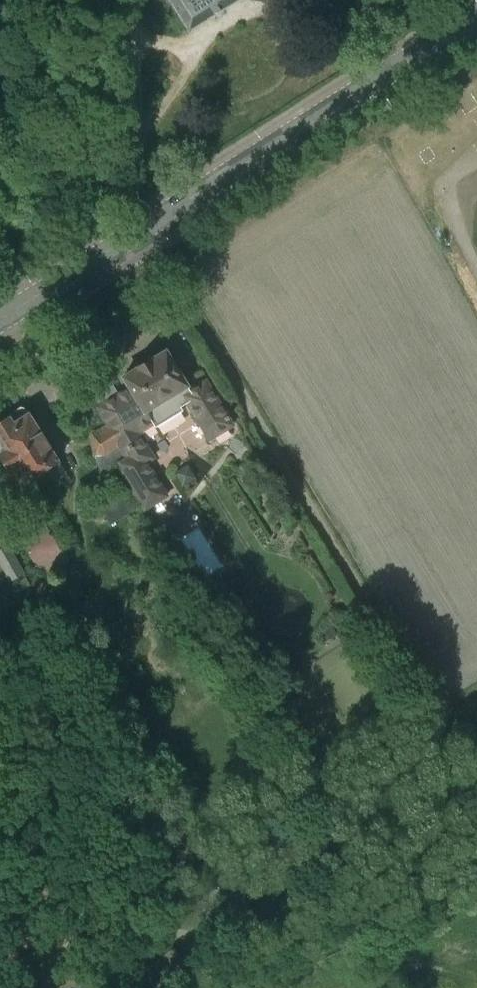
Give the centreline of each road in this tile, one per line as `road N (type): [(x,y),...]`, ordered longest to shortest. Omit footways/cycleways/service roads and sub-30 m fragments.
road 1 (residential): [(205,910),(428,747),(432,726),(142,229)]
road 2 (tertiary): [(142,229),(476,16)]
road 3 (tertiary): [(0,319),(142,229)]

